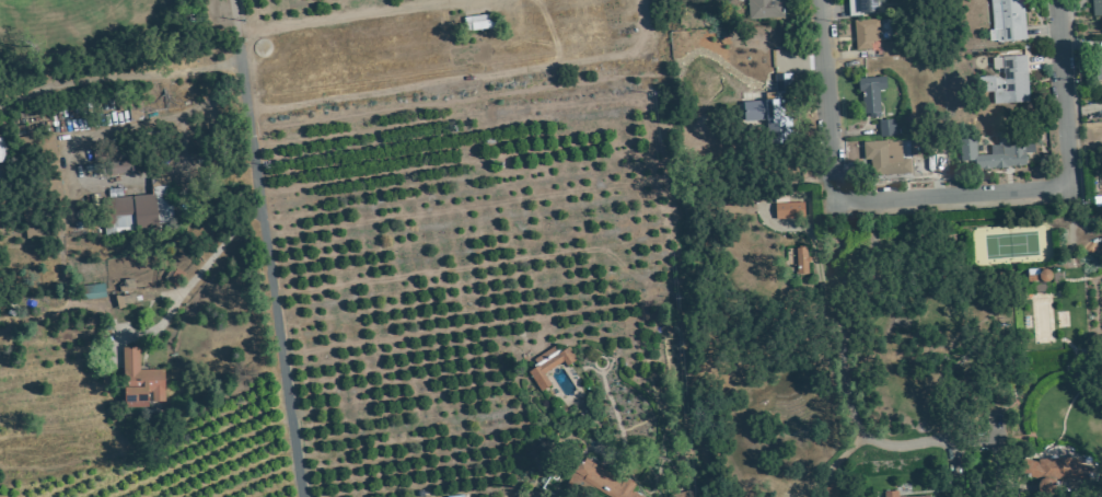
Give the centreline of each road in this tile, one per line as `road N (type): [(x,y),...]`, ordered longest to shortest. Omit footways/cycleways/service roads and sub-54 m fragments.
road 1 (residential): [(297,496),(229,0)]
road 2 (residential): [(857,437),(844,406),(818,0)]
road 3 (residential): [(1063,404),(1078,328),(1056,0)]
road 4 (residential): [(828,199),(1067,183)]
road 5 (residential): [(233,33),(466,0)]
road 6 (residential): [(857,437),(871,446),(1004,440),(1042,426),(1063,404)]
road 7 (residential): [(641,0),(665,148)]

